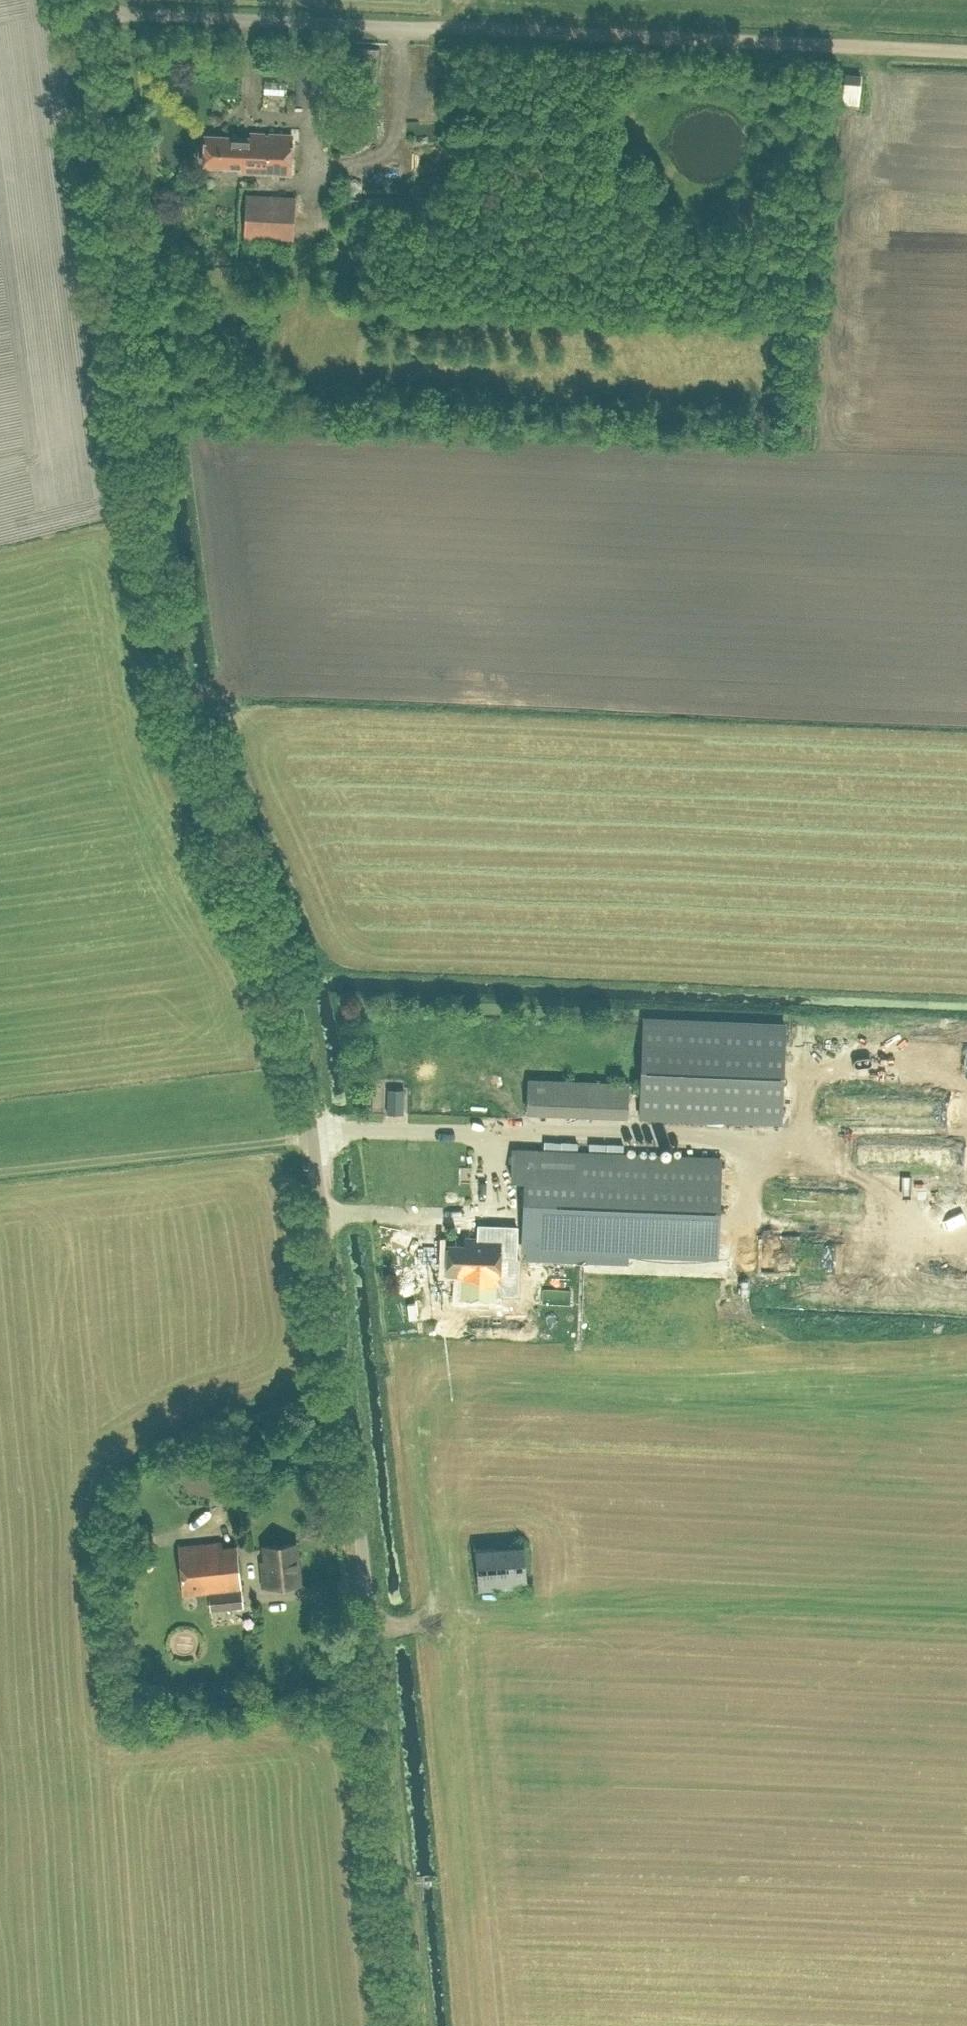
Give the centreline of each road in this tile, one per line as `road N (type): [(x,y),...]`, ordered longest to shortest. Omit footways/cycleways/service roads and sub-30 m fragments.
road 1 (unclassified): [(409,2025),(306,1091),(269,934),(212,810),(171,678),(84,13)]
road 2 (unclassified): [(966,51),(84,13)]

